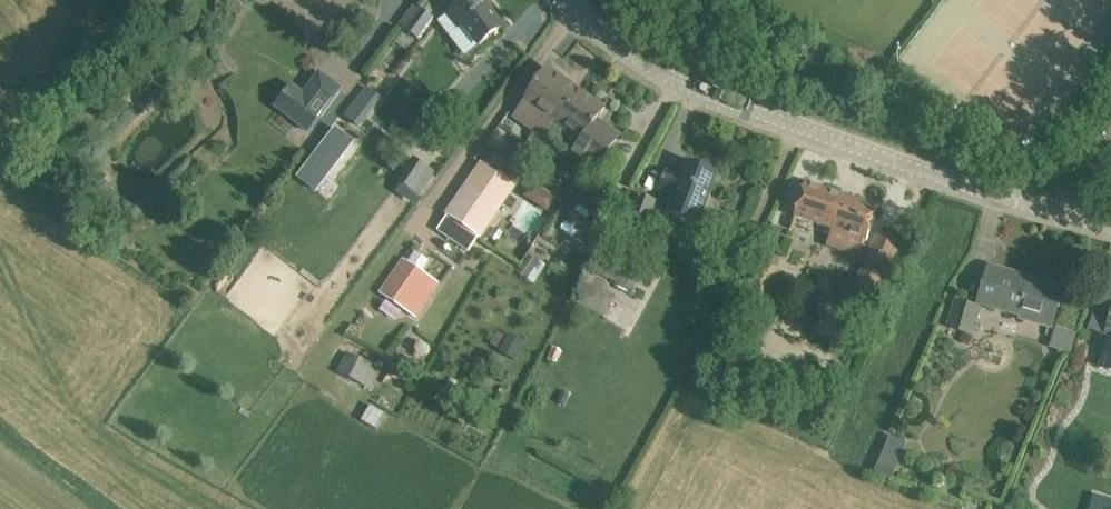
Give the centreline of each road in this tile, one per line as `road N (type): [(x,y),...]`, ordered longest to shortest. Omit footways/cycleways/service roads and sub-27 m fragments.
road 1 (unclassified): [(1110,222),(691,89),(611,35),(583,0)]

